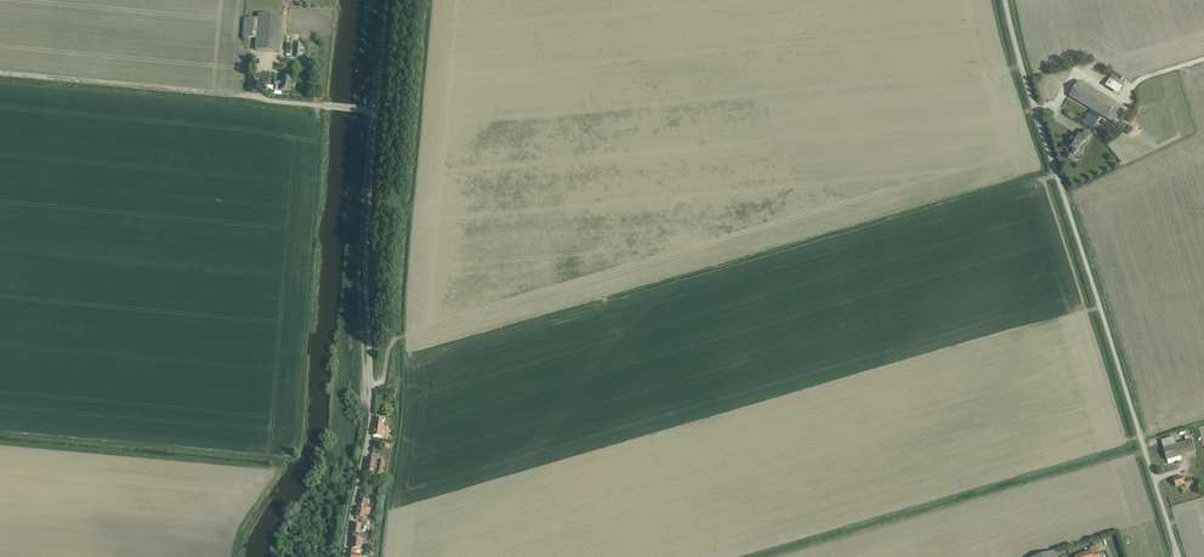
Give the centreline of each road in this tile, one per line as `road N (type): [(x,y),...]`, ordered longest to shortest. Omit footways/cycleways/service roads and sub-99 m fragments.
road 1 (unclassified): [(1177,556),(1006,0)]
road 2 (unclassified): [(371,394),(365,263),(386,0)]
road 3 (residential): [(346,556),(371,394)]

